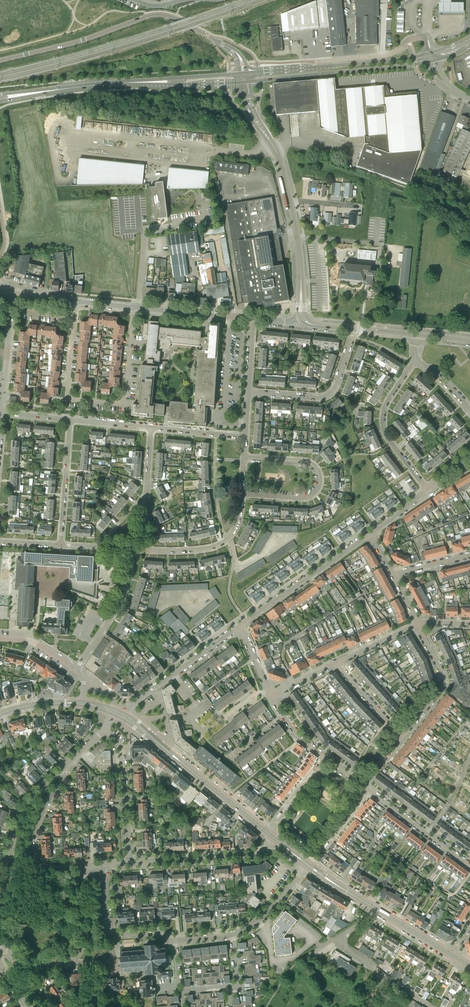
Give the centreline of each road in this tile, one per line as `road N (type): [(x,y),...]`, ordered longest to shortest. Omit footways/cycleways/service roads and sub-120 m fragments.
road 1 (unclassified): [(237,54),(158,14),(0,60)]
road 2 (residential): [(133,307),(125,399),(73,401),(77,301)]
road 3 (tertiary): [(269,833),(120,714)]
road 4 (residential): [(0,947),(25,967),(58,971),(69,965),(81,942),(83,863)]
road 5 (tertiary): [(248,82),(429,61)]
road 6 (tertiary): [(428,53),(247,73)]
road 7 (residential): [(243,495),(308,498),(321,479),(306,461),(244,458)]
road 8 (residential): [(0,905),(19,818),(72,762)]
road 9 (residential): [(239,626),(372,529)]
road 10 (residential): [(72,762),(33,844),(40,866),(83,863)]
road 11 (residential): [(128,860),(255,854),(273,837)]
road 12 (residential): [(426,487),(384,424),(416,355)]
road 13 (residential): [(354,328),(330,394),(249,391)]
road 14 (residential): [(120,714),(239,626)]
road 15 (residential): [(177,940),(142,929),(109,933),(103,862)]
road 16 (residential): [(128,860),(124,751),(109,726)]
road 17 (residential): [(75,670),(122,602),(133,548)]
road 18 (residential): [(142,548),(229,541),(243,495)]
road 19 (residential): [(402,736),(445,682),(418,623)]
road 20 (residential): [(62,543),(70,418)]
road 21 (residential): [(142,548),(149,427)]
road 22 (residential): [(253,319),(133,307)]
road 23 (unclassified): [(433,1006),(338,935)]

